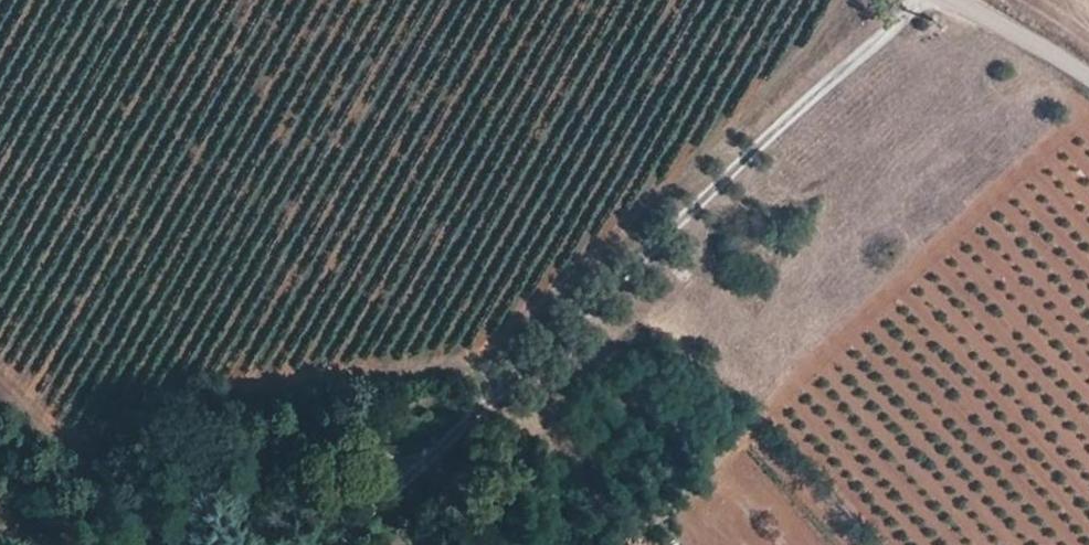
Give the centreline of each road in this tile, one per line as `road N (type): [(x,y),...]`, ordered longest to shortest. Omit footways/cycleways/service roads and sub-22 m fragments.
road 1 (tertiary): [(1088,80),(955,0)]

